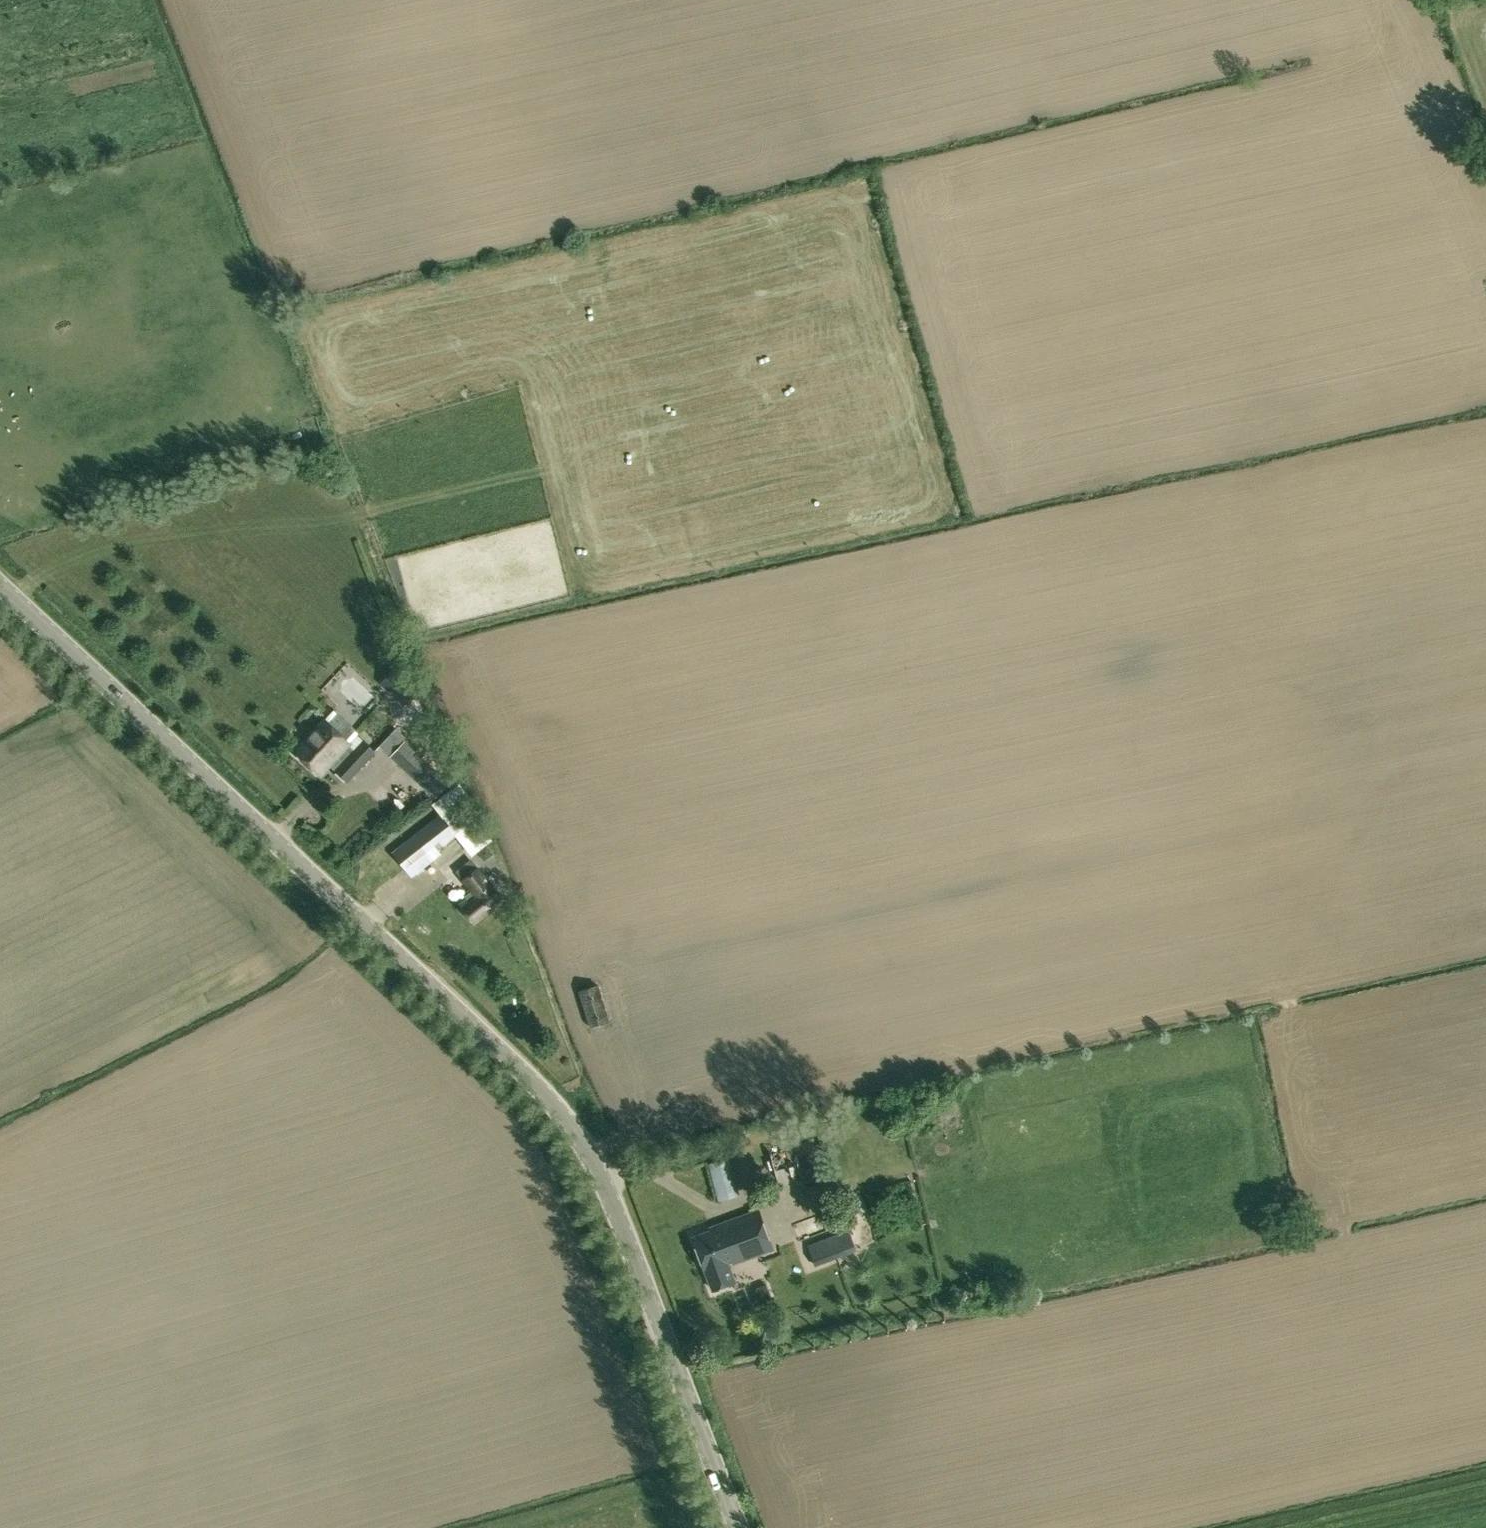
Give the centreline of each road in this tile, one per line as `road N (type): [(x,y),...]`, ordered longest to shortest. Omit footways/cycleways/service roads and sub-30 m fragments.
road 1 (tertiary): [(740,1527),(612,1201),(553,1104),(0,584)]

